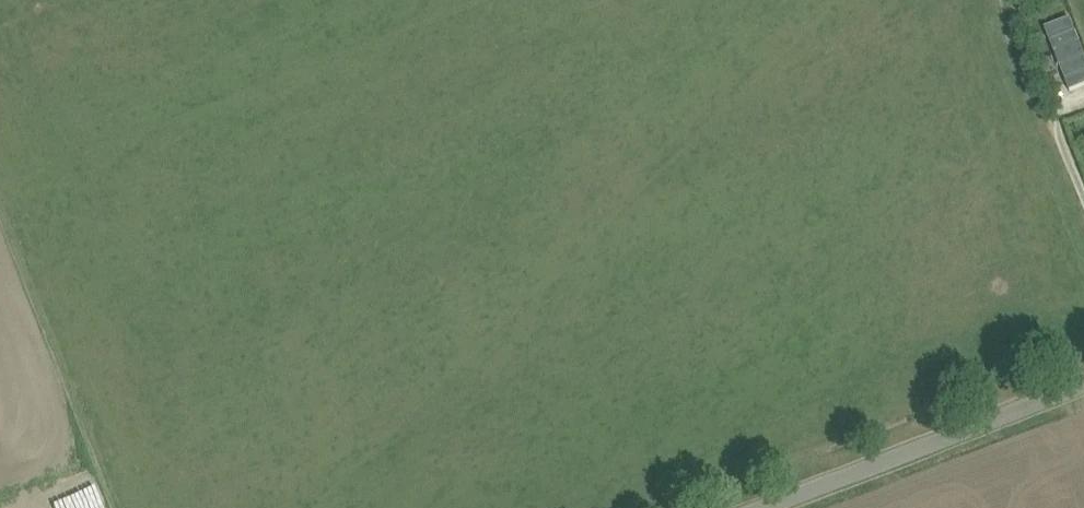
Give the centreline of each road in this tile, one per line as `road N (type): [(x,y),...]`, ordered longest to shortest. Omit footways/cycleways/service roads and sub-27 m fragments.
road 1 (unclassified): [(764,507),(1083,384)]

